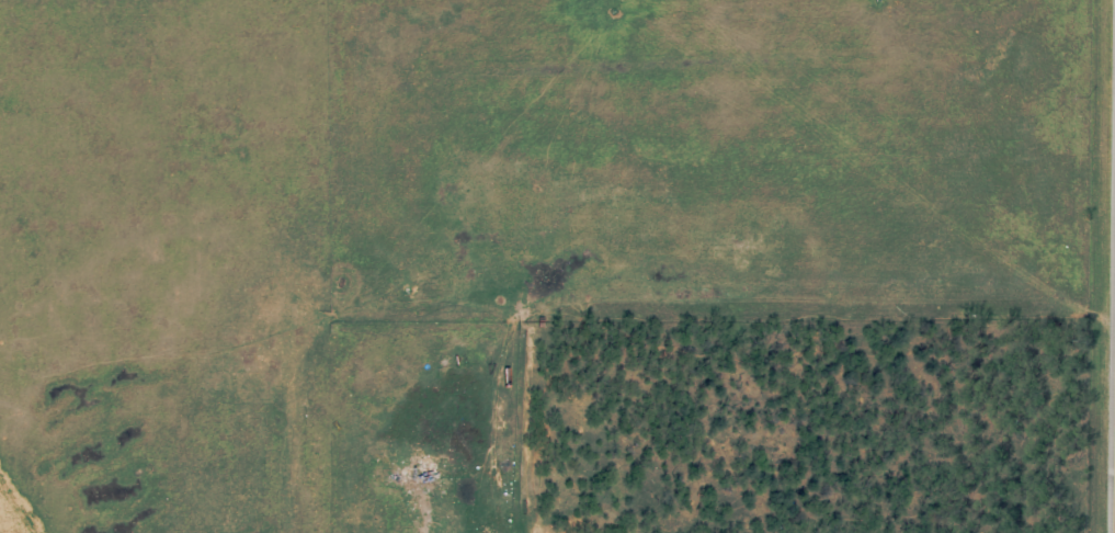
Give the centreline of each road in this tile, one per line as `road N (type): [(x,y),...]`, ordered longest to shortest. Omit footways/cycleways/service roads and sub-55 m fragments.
road 1 (tertiary): [(1114,532),(1114,192)]

